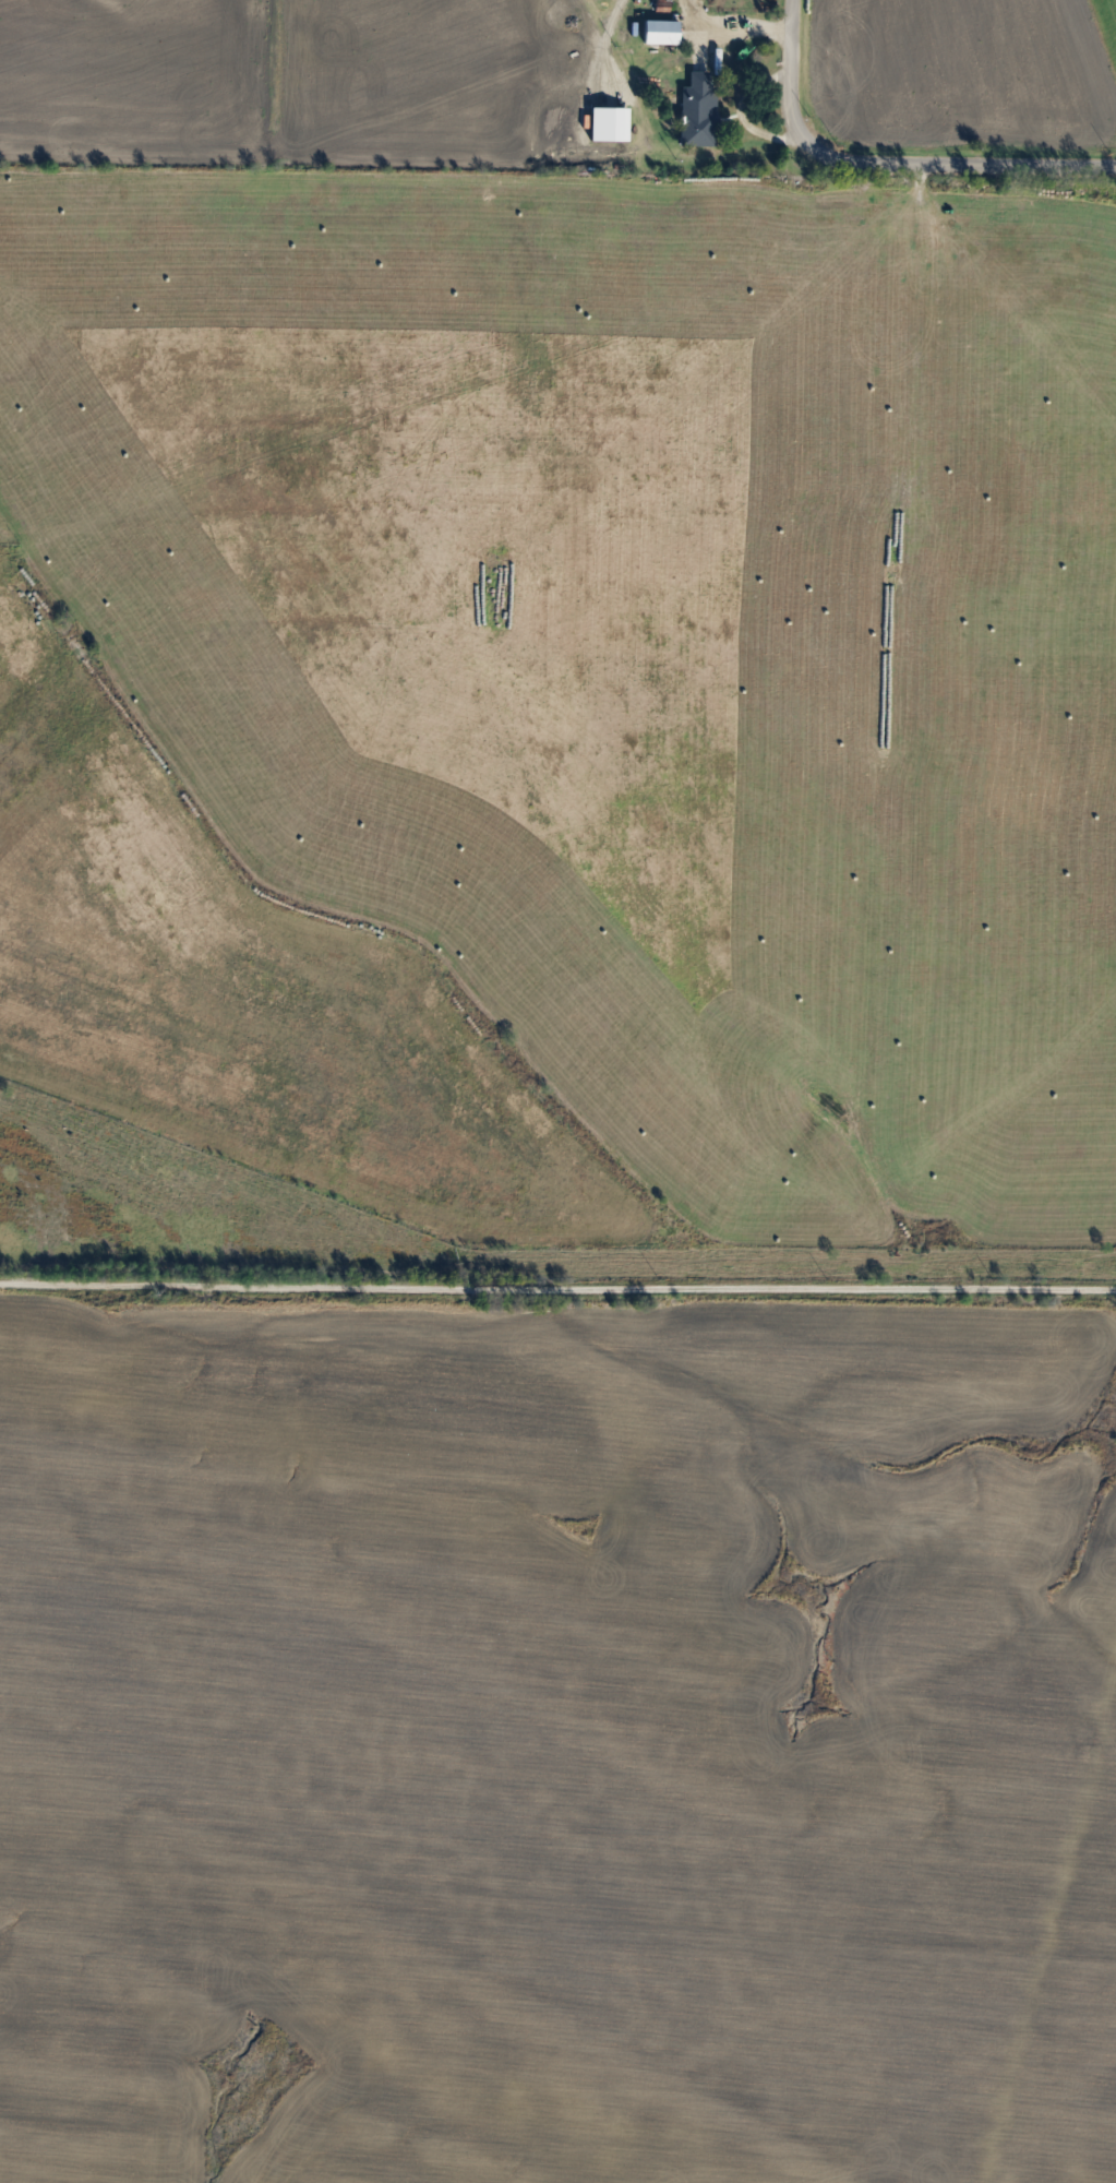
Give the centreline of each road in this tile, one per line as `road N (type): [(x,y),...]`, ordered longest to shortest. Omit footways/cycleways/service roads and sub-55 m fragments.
road 1 (residential): [(1115,175),(835,162),(804,130),(799,0)]

